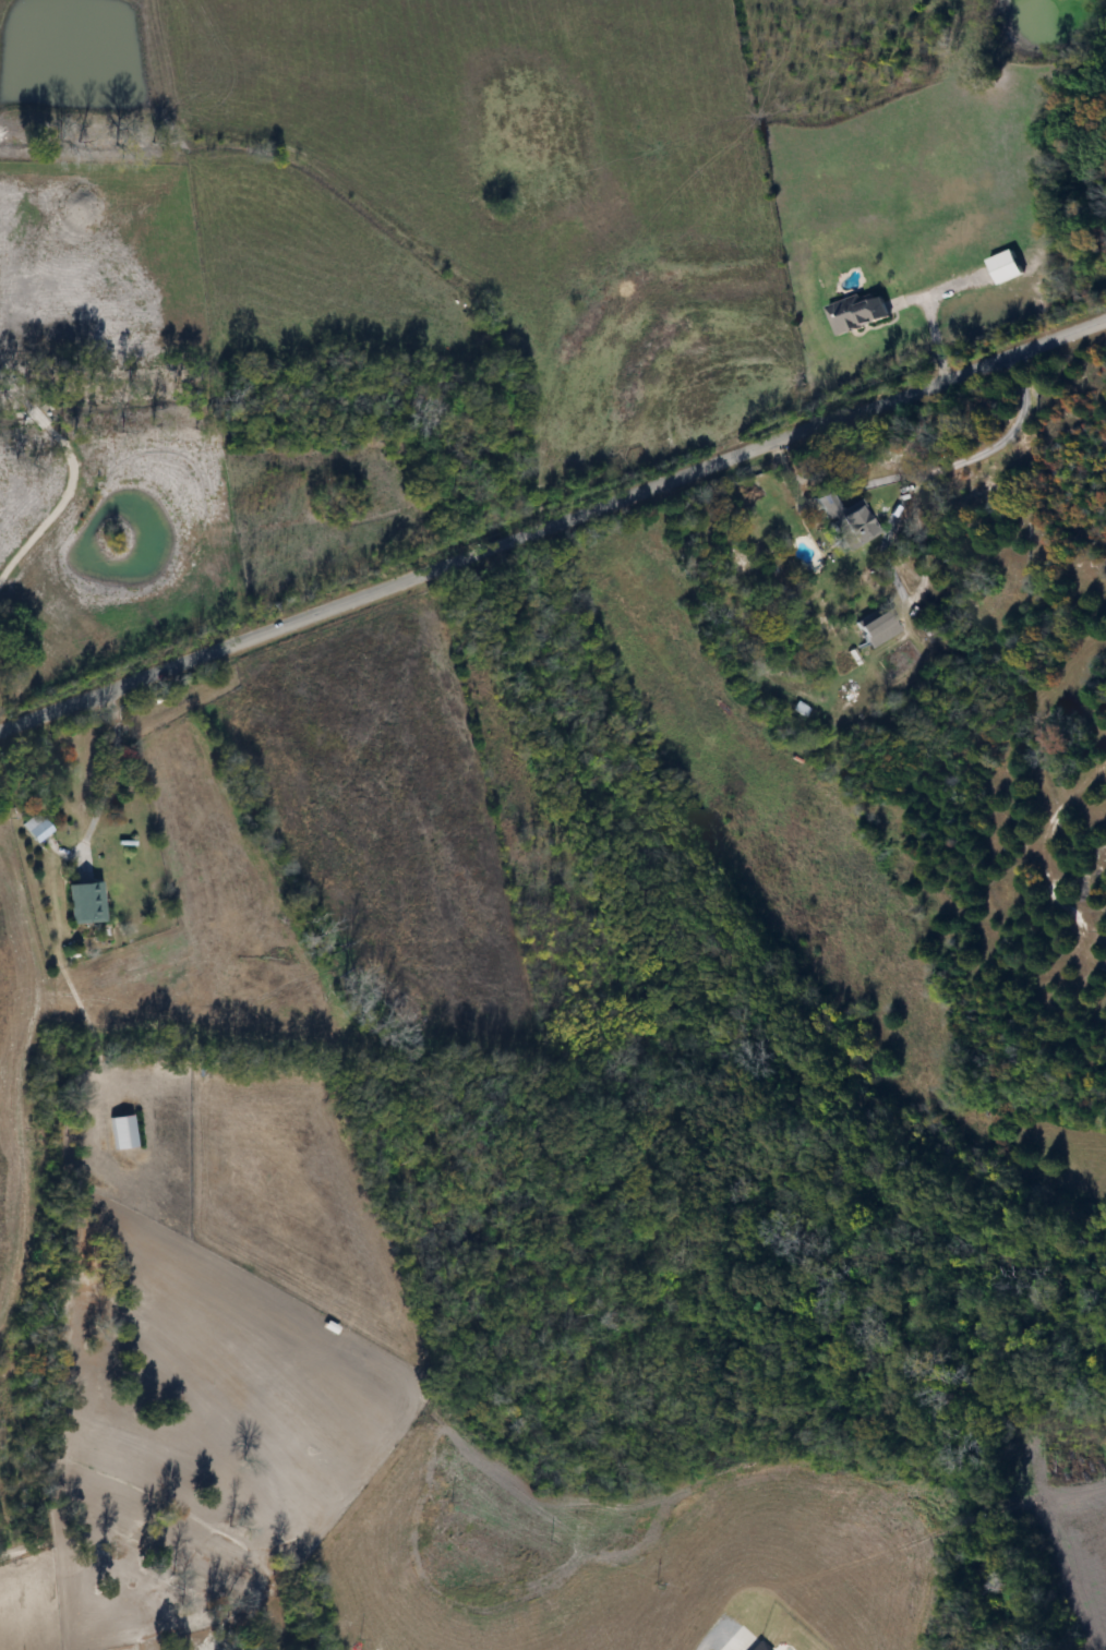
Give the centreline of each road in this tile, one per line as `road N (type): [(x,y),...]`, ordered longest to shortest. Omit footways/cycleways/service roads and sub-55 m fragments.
road 1 (residential): [(0,730),(1105,317)]

